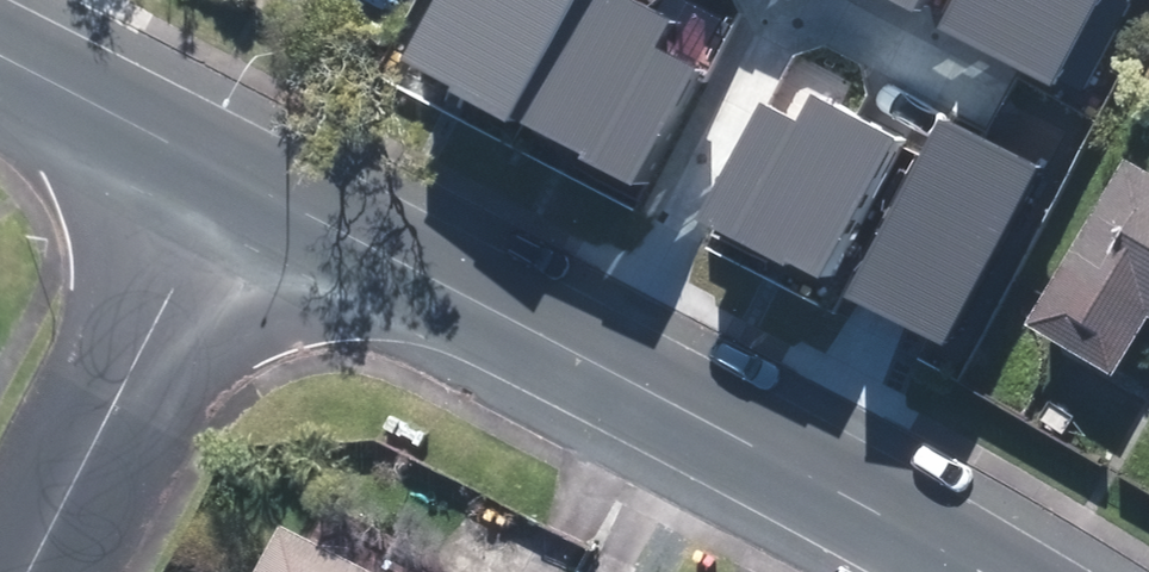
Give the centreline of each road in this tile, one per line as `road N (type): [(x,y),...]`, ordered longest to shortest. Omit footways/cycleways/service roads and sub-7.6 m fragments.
road 1 (residential): [(224,184),(825,485),(970,571)]
road 2 (residential): [(27,571),(224,184)]
road 3 (residential): [(0,63),(224,184)]

